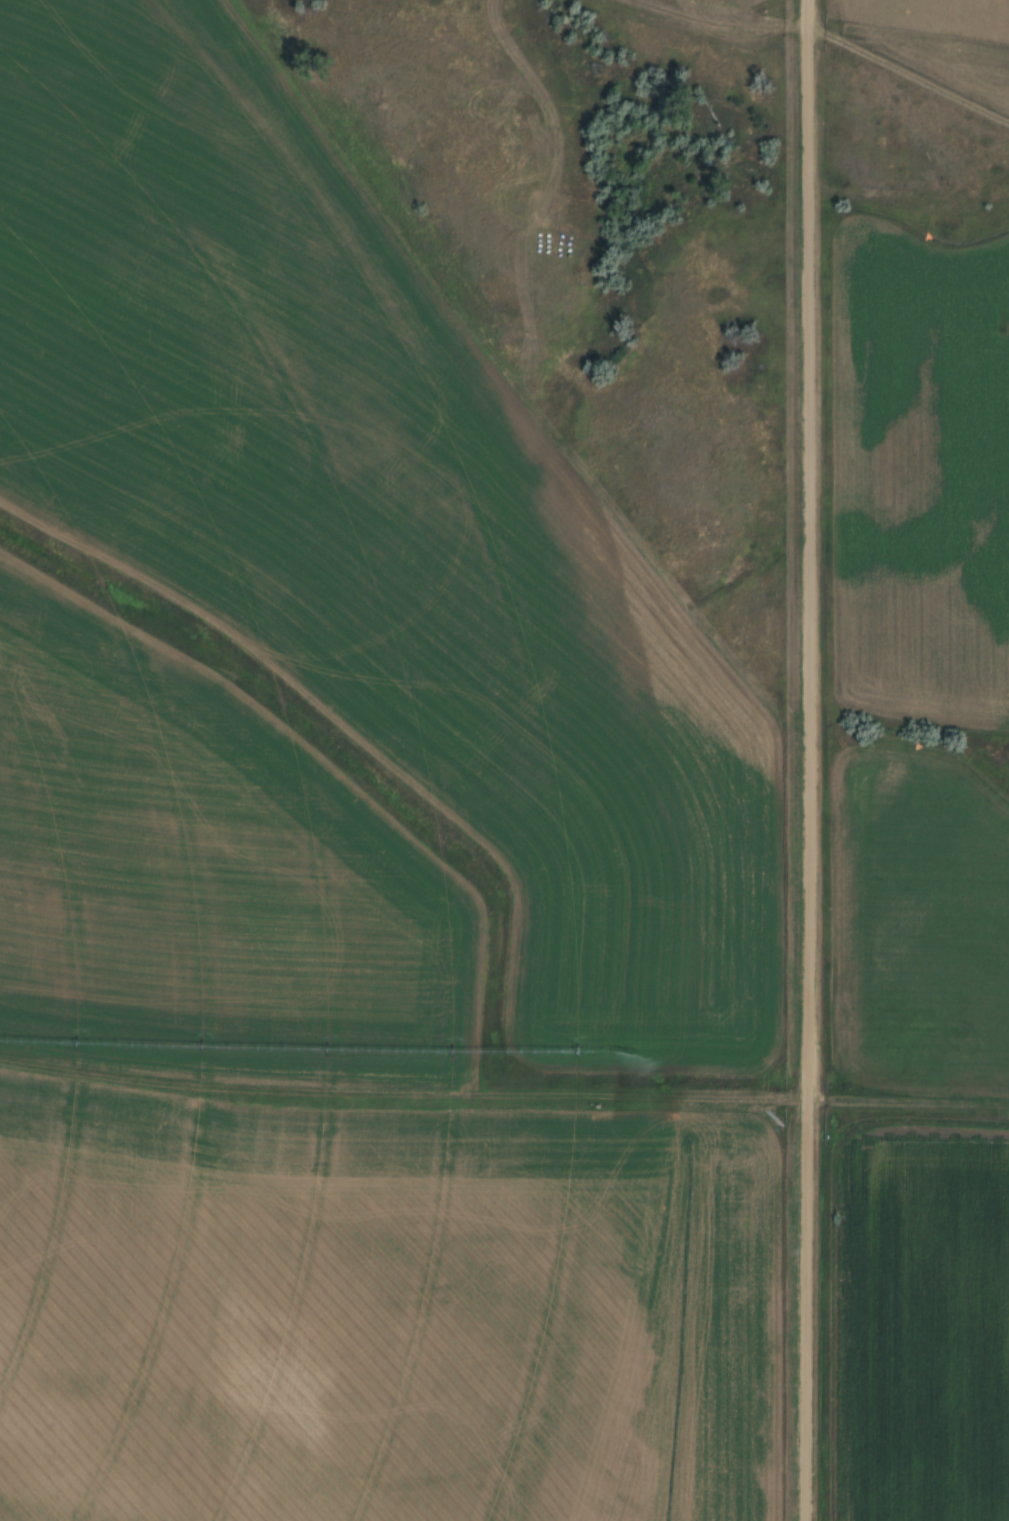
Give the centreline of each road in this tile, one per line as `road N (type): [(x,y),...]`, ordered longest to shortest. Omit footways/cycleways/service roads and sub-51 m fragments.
road 1 (residential): [(807,1520),(807,0)]

